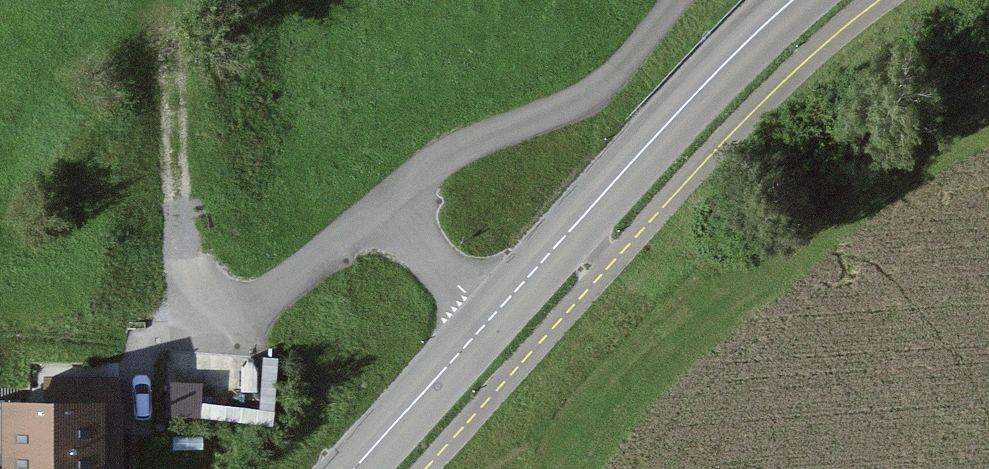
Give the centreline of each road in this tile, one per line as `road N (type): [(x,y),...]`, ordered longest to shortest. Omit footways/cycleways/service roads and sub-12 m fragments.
road 1 (unclassified): [(487,318),(398,221),(427,172),(487,136),(595,98),(682,0)]
road 2 (tertiary): [(487,318),(804,0)]
road 3 (track): [(199,321),(176,178),(168,53)]
road 4 (tertiary): [(359,468),(487,318)]

